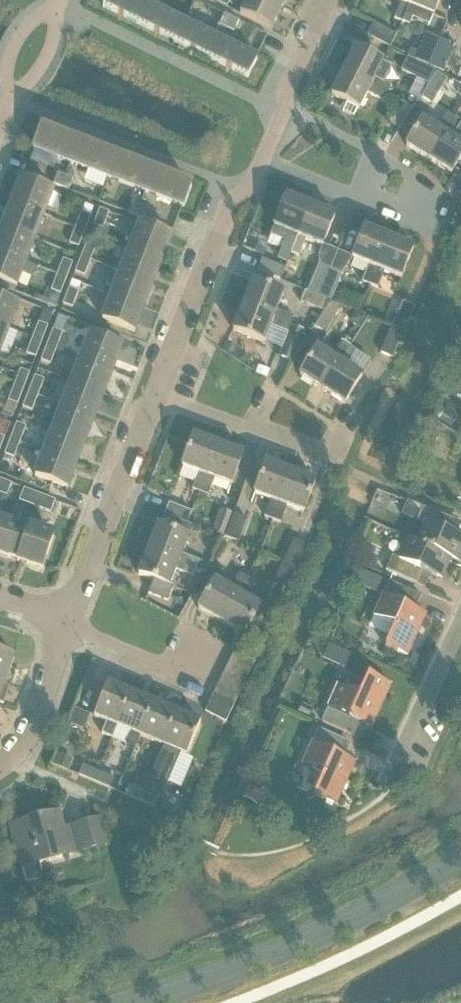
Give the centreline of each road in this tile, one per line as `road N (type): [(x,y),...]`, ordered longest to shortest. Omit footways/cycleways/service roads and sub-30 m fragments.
road 1 (residential): [(157,392),(235,194),(251,187),(327,0)]
road 2 (secondary): [(135,1002),(323,933),(460,858)]
road 3 (residential): [(65,619),(157,392)]
road 4 (residential): [(324,458),(157,392)]
road 5 (residential): [(391,785),(460,628)]
road 6 (residential): [(0,770),(11,761),(65,619)]
road 7 (residential): [(203,679),(65,619)]

